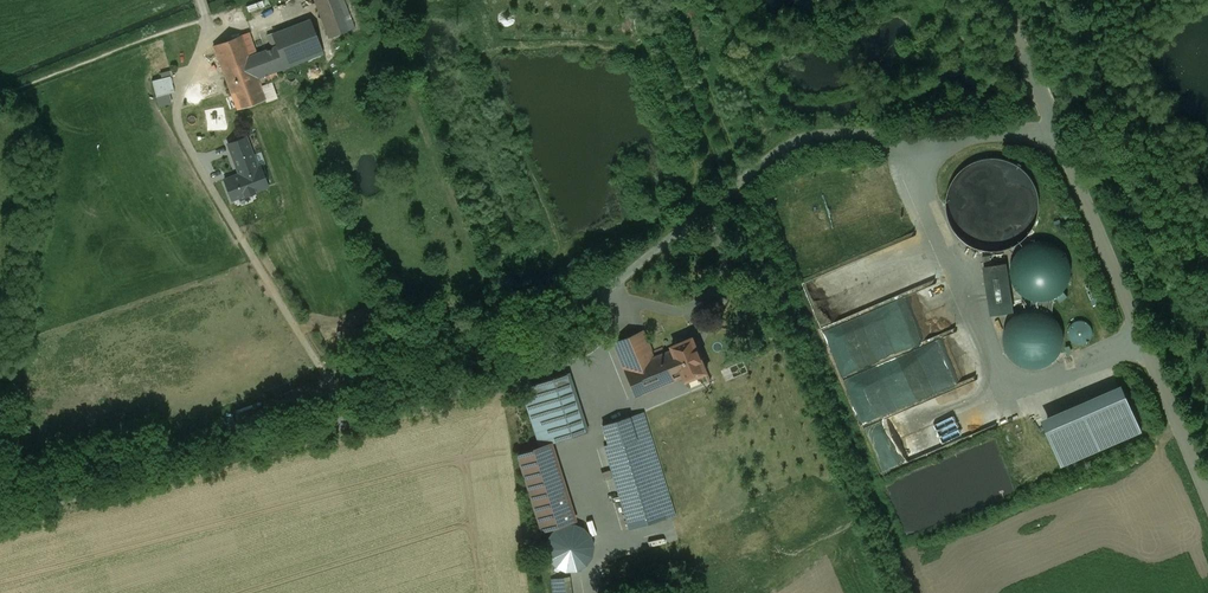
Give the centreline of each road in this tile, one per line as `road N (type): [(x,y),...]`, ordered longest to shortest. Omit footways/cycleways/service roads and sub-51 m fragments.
road 1 (unclassified): [(0,515),(527,372),(581,310),(792,140),(821,133),(1055,132)]
road 2 (unclassified): [(1055,132),(1207,496)]
road 3 (unclassified): [(1002,0),(1055,132)]

